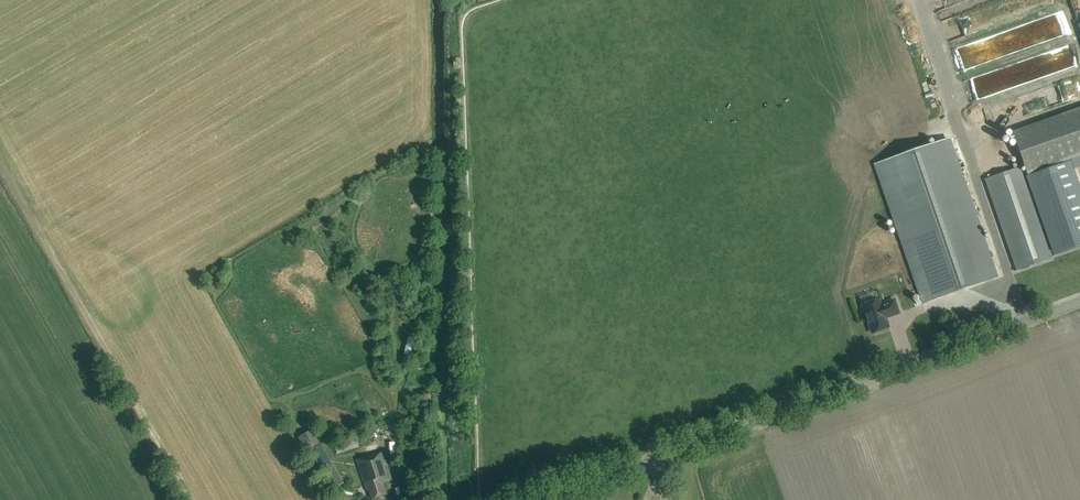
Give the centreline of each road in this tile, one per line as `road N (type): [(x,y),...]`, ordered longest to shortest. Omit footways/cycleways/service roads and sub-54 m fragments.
road 1 (unclassified): [(540,499),(1079,306)]
road 2 (track): [(973,155),(916,0)]

